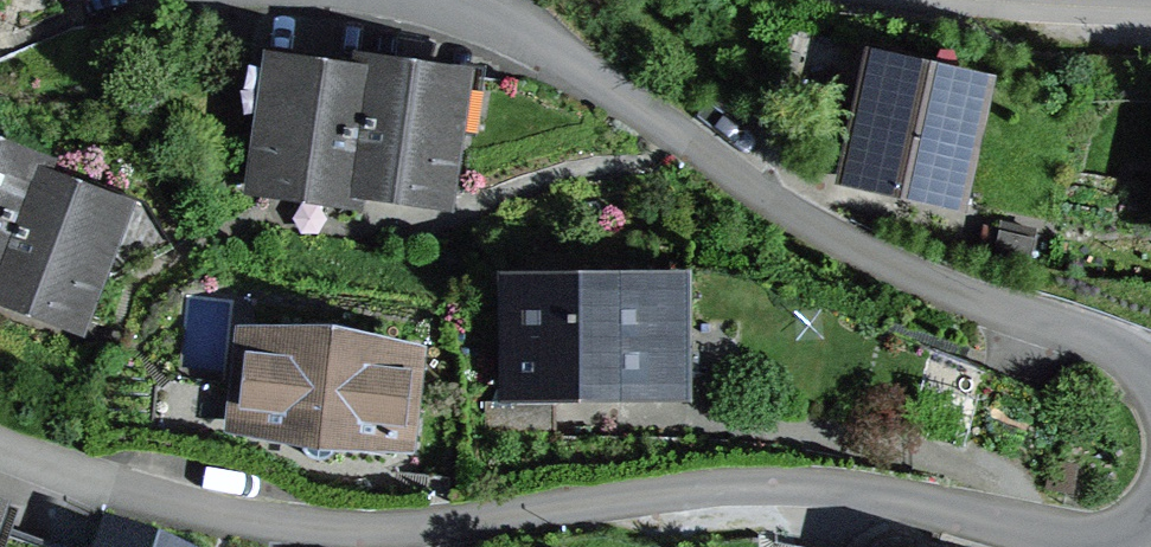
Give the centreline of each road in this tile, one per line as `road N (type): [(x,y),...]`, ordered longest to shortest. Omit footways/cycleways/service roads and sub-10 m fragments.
road 1 (residential): [(1150,519),(1098,541),(1055,541),(843,488),(739,487),(417,523),(273,524),(144,495),(0,444)]
road 2 (residential): [(452,0),(558,54),(808,222),(944,289),(1108,342),(1150,369)]

